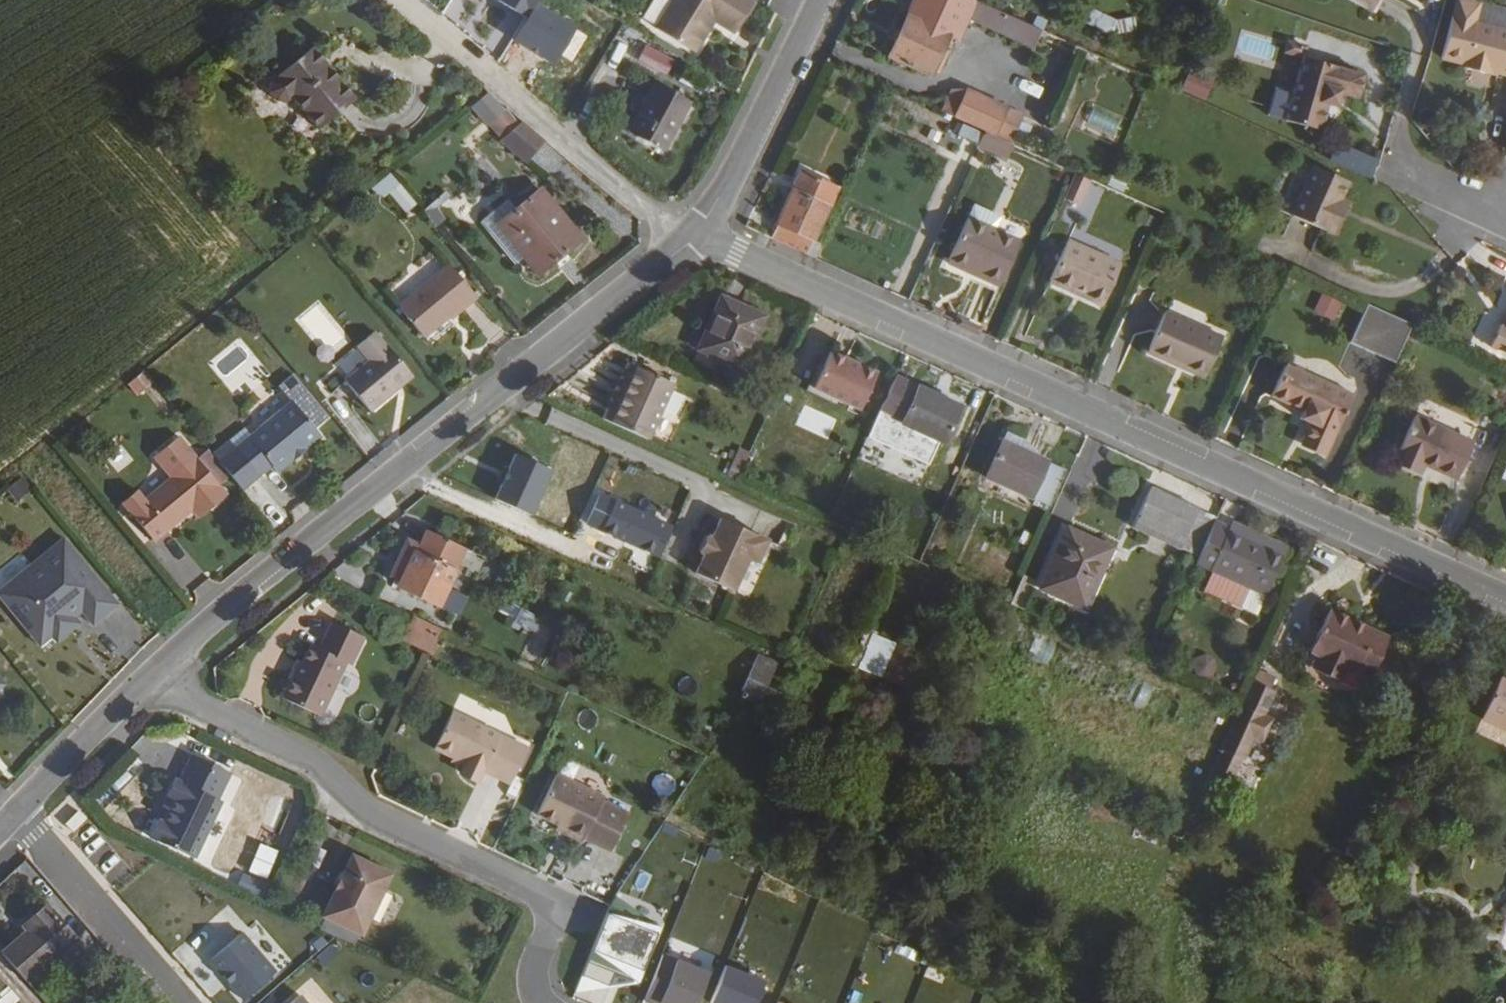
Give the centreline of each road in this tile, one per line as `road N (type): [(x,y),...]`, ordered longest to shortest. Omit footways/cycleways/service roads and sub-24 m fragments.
road 1 (residential): [(692,231),(1505,598)]
road 2 (residential): [(692,231),(146,678)]
road 3 (residential): [(543,1002),(534,978),(555,910),(547,897),(380,820),(317,760),(146,678)]
road 4 (unclassified): [(400,0),(629,198),(692,231)]
road 5 (residential): [(822,0),(721,202),(692,231)]
road 6 (residential): [(18,808),(183,1002)]
road 7 (residential): [(146,678),(18,808)]
road 8 (residential): [(1397,168),(1505,222)]

